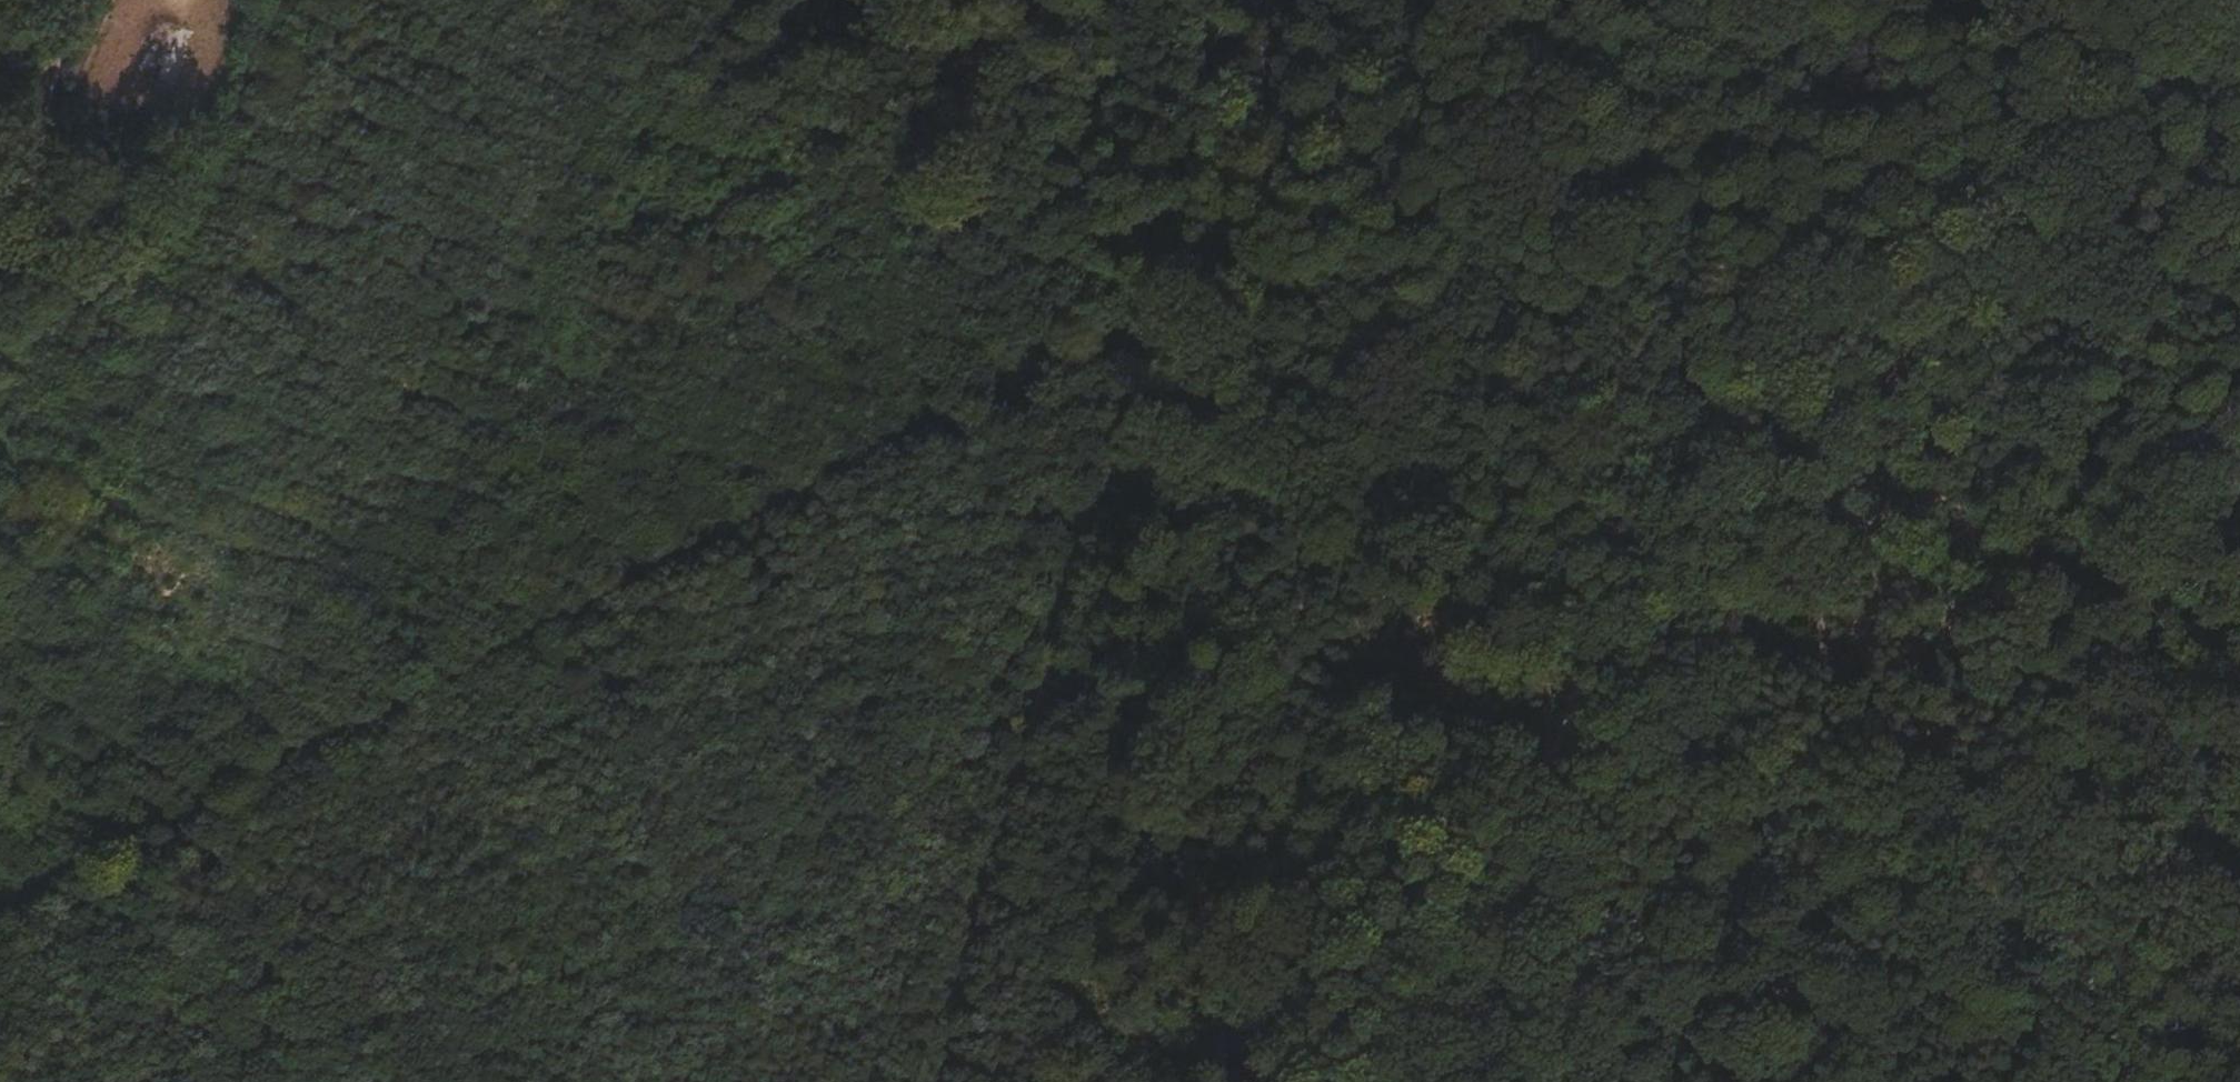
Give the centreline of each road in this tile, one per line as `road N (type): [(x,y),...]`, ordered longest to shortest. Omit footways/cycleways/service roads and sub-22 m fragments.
road 1 (track): [(79,0),(53,163),(0,308)]

